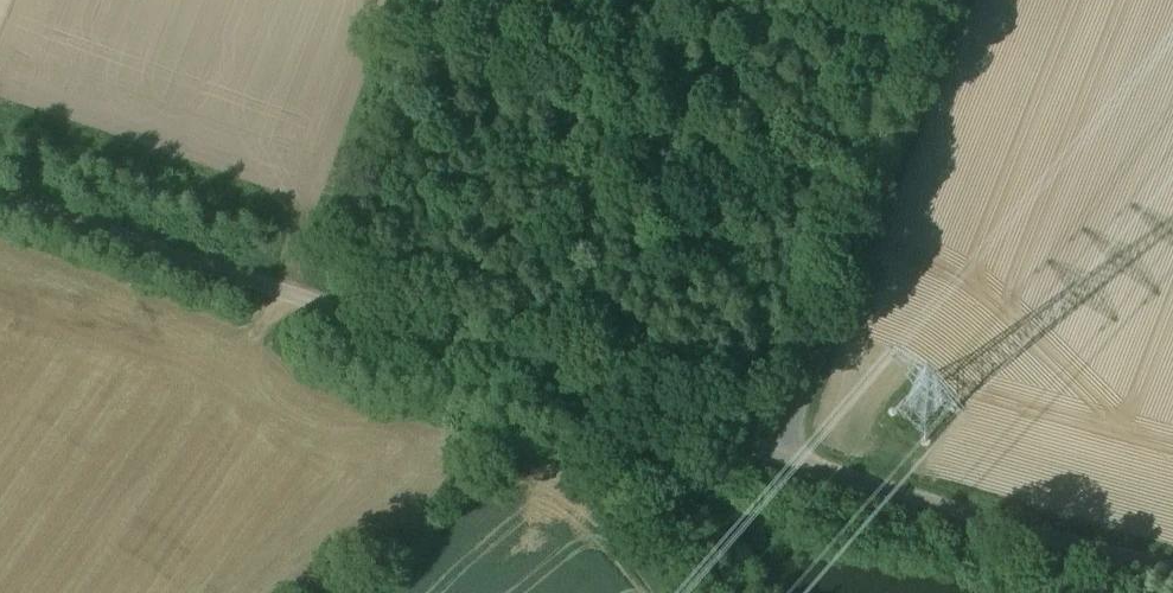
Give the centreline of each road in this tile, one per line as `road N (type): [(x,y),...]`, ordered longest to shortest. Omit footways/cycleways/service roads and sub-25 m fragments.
road 1 (unclassified): [(1172,562),(535,382),(0,193)]

